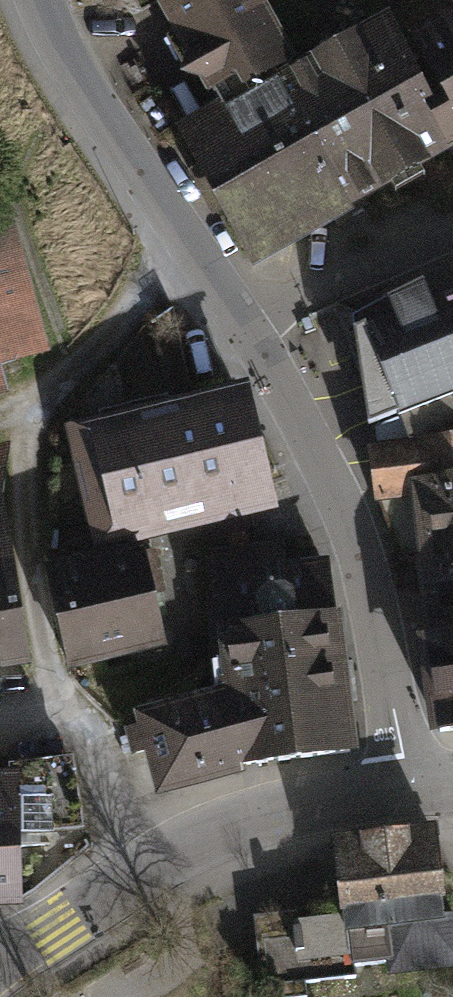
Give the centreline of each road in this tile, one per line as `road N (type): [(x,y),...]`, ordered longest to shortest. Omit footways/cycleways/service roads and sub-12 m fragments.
road 1 (residential): [(407,788),(377,606),(346,511),(245,324),(97,108),(40,0)]
road 2 (secondary): [(0,955),(204,838),(254,819),(407,788)]

